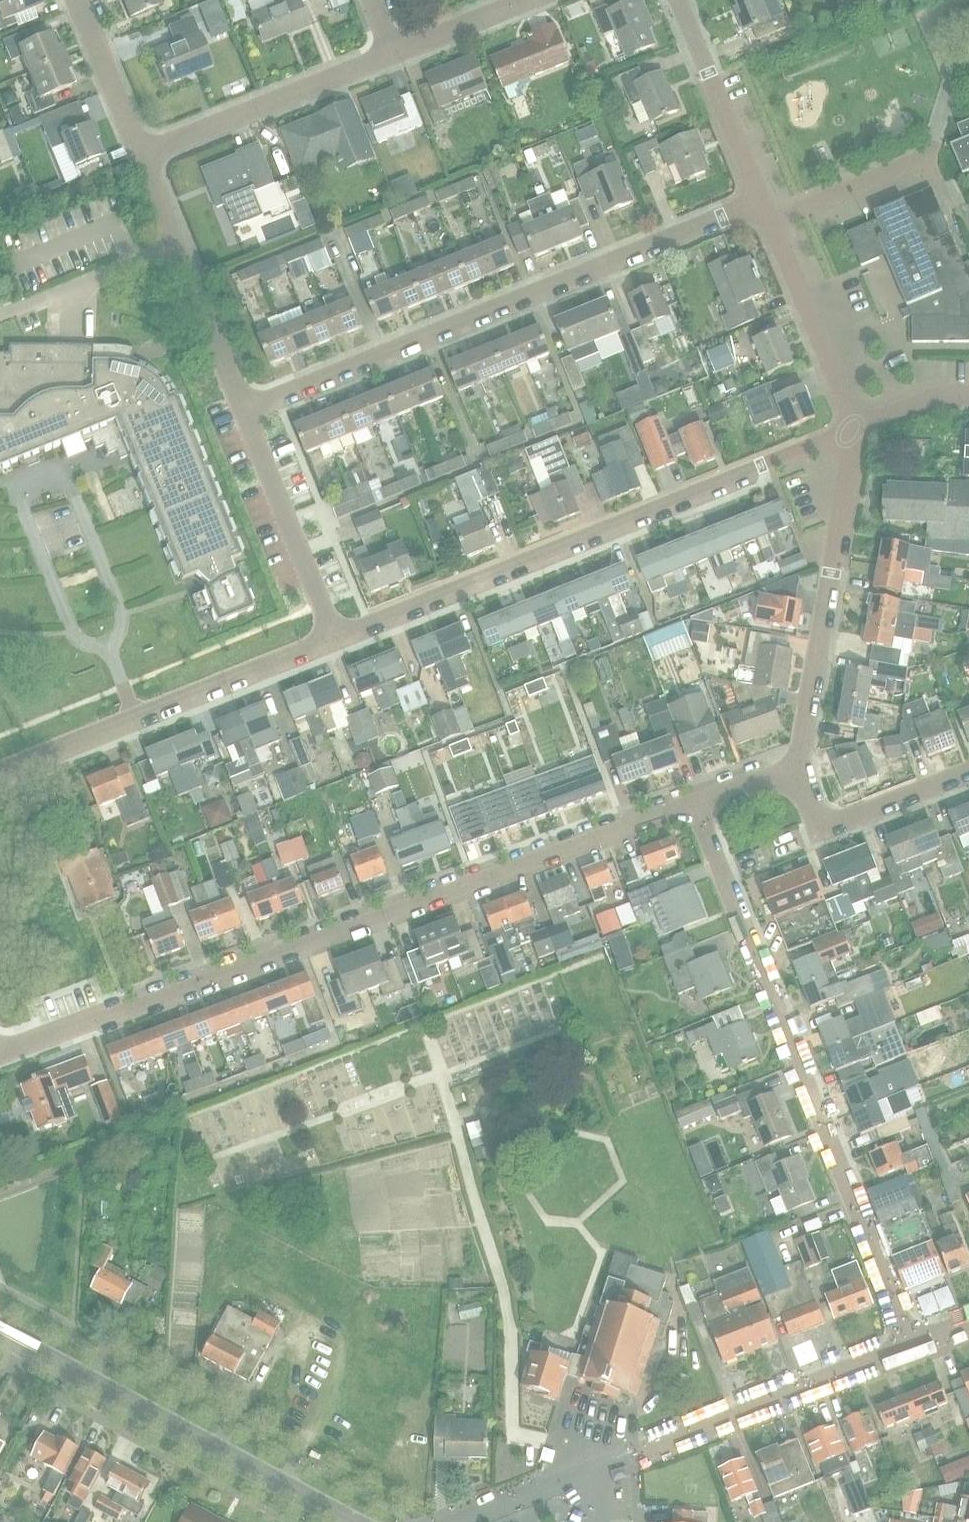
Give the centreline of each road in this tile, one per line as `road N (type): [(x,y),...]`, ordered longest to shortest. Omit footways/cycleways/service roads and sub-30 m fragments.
road 1 (residential): [(0,1044),(692,799)]
road 2 (residential): [(910,1347),(692,799)]
road 3 (residential): [(332,635),(855,424)]
road 4 (residential): [(759,202),(241,409)]
road 5 (secondary): [(355,1521),(0,1332)]
road 6 (residential): [(0,778),(332,635)]
road 7 (residential): [(588,1470),(910,1347)]
road 8 (residential): [(799,760),(855,424)]
road 9 (residential): [(241,409),(141,152)]
road 10 (residential): [(141,152),(389,55)]
road 11 (residential): [(332,635),(241,409)]
road 12 (residential): [(855,424),(759,202)]
road 13 (residential): [(799,760),(817,816),(842,824),(968,773)]
road 14 (residential): [(759,202),(675,0)]
road 15 (residential): [(141,152),(80,0)]
road 16 (residential): [(389,55),(525,0)]
road 17 (residential): [(464,1521),(588,1470)]

